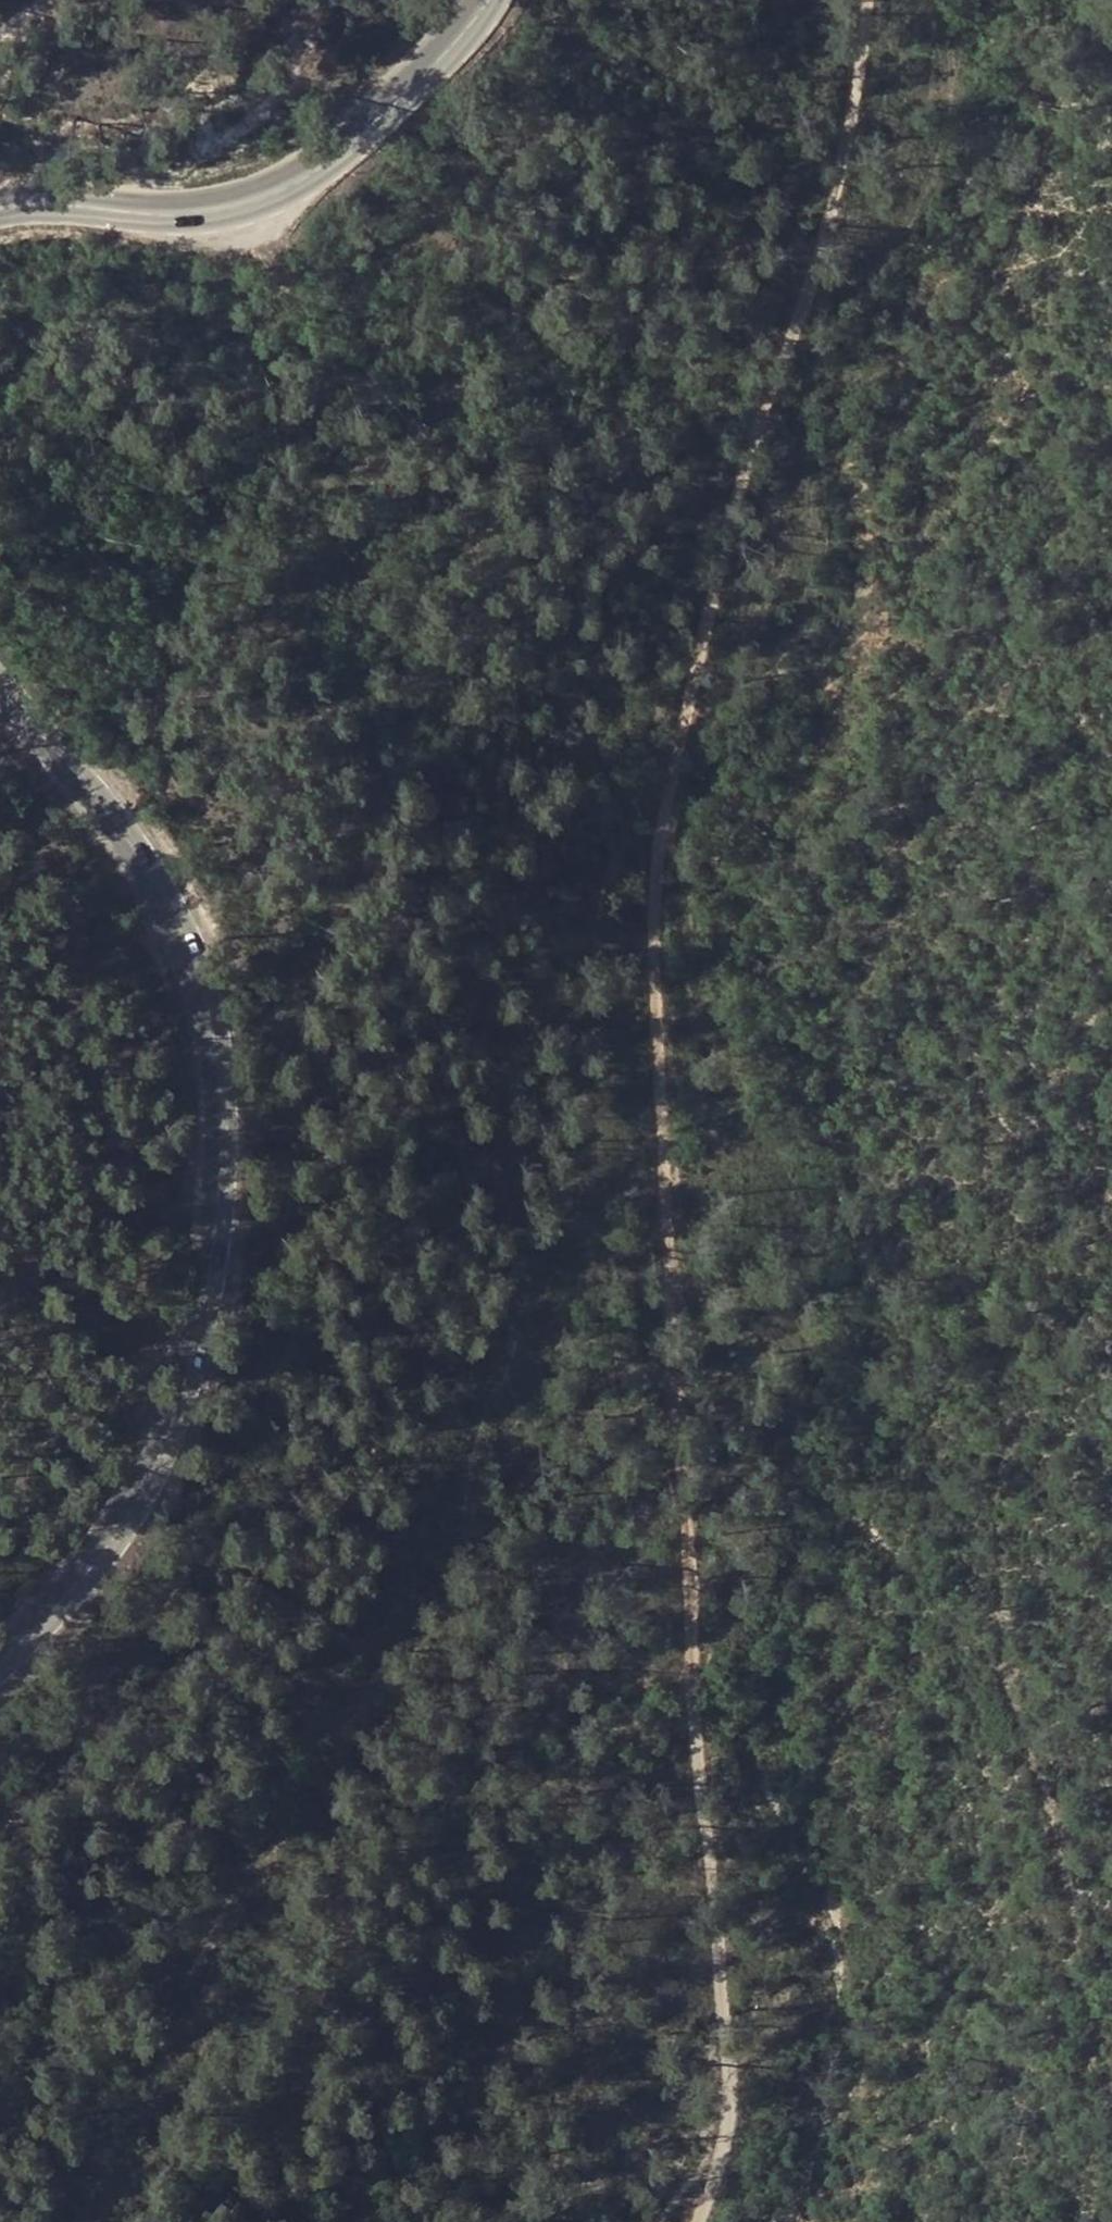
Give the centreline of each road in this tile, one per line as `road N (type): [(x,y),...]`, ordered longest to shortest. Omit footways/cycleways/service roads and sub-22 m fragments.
road 1 (track): [(708,2221),(737,2149),(739,2018),(675,936),(691,790),(765,457),(874,84),(887,0)]
road 2 (secondary): [(0,686),(98,799),(177,917),(218,1042),(223,1137),(206,1294),(161,1455),(109,1545),(0,1662)]
road 3 (secondary): [(490,0),(332,160),(252,204),(195,216),(29,202),(0,208)]

